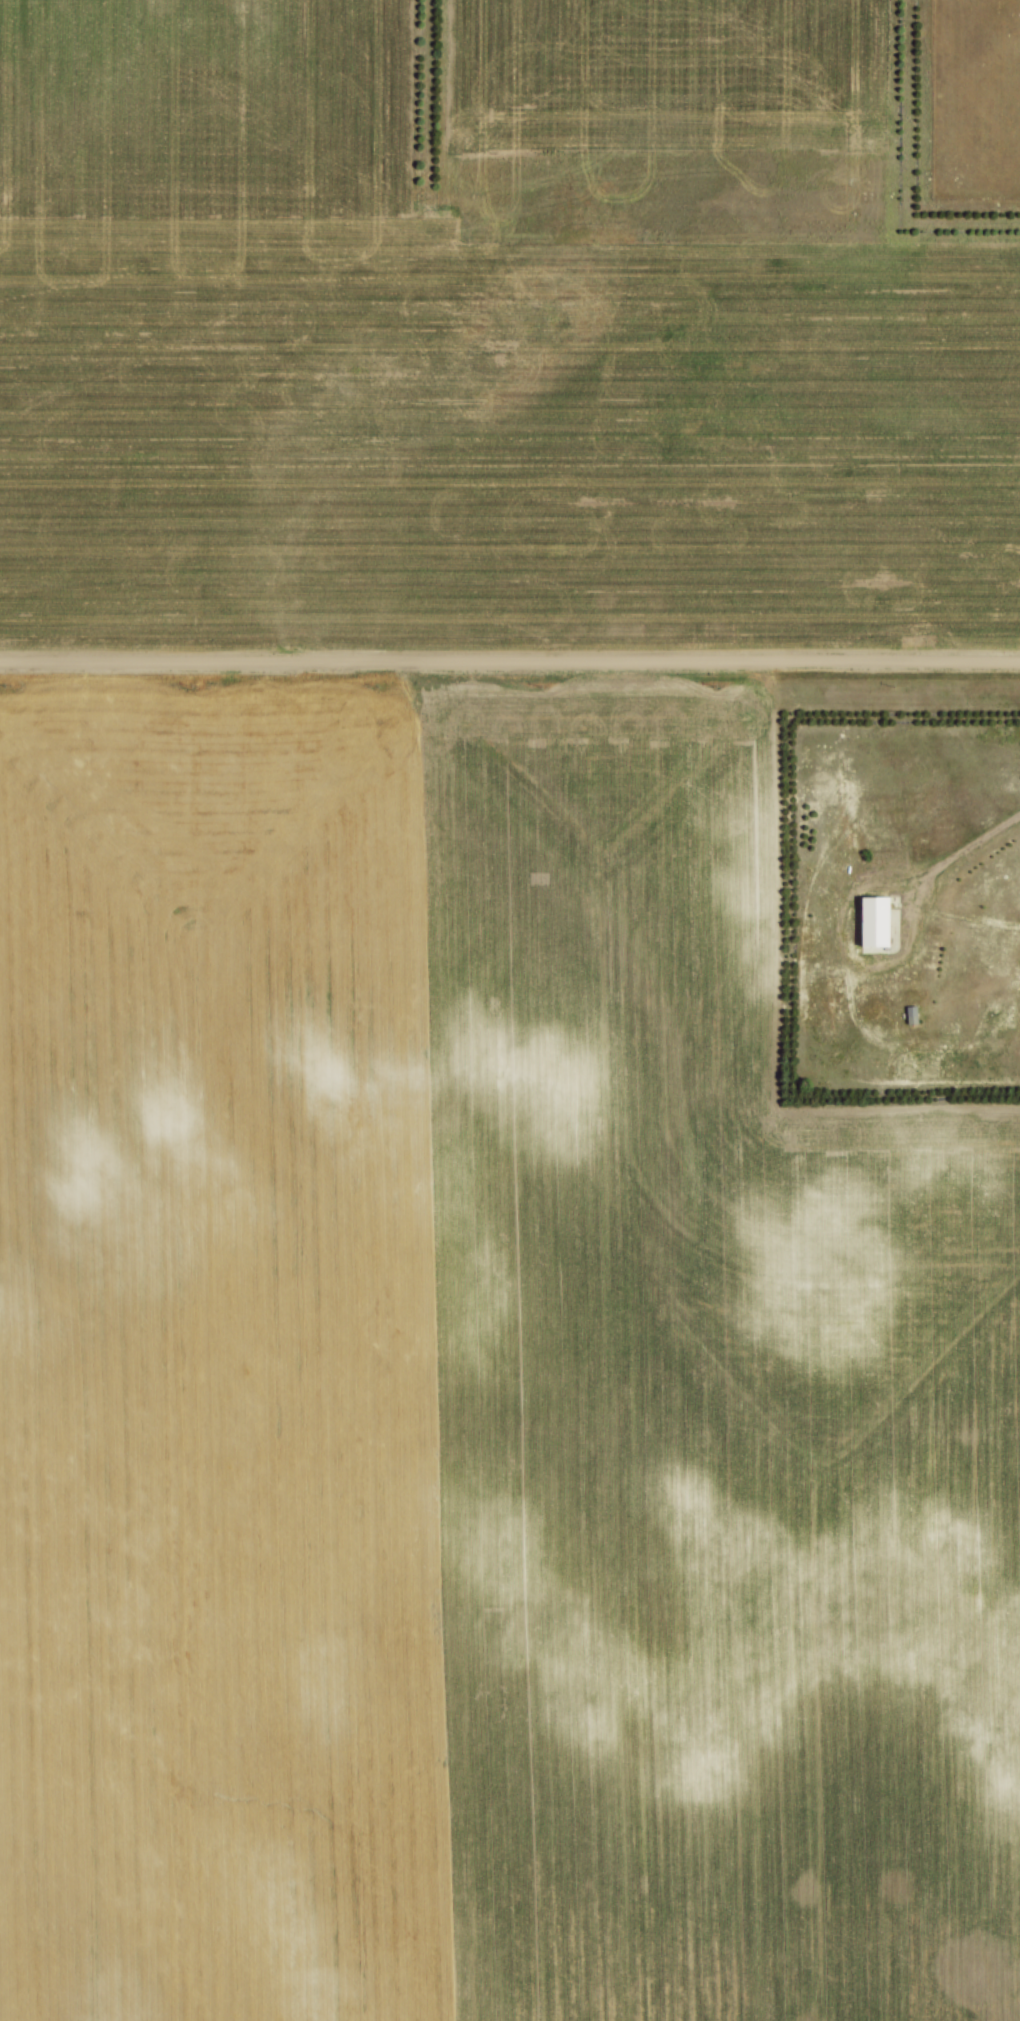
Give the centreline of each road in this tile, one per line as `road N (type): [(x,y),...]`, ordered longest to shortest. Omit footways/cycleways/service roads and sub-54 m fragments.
road 1 (residential): [(1019,665),(0,666)]

